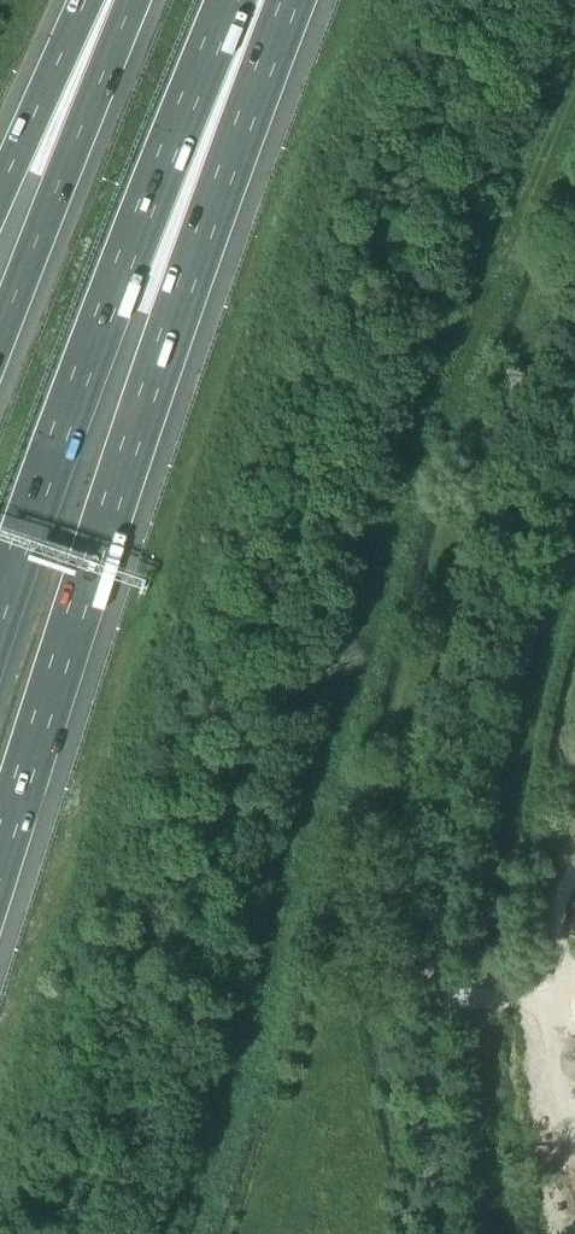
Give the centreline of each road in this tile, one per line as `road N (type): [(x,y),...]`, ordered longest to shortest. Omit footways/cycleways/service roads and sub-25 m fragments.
road 1 (motorway): [(0,853),(172,324),(241,0)]
road 2 (unclassified): [(440,1233),(431,998),(441,859),(471,684),(574,369)]
road 3 (motorway): [(0,610),(126,256),(230,0)]
road 4 (motorway): [(132,0),(0,338)]
road 5 (motorway): [(120,0),(0,193)]

